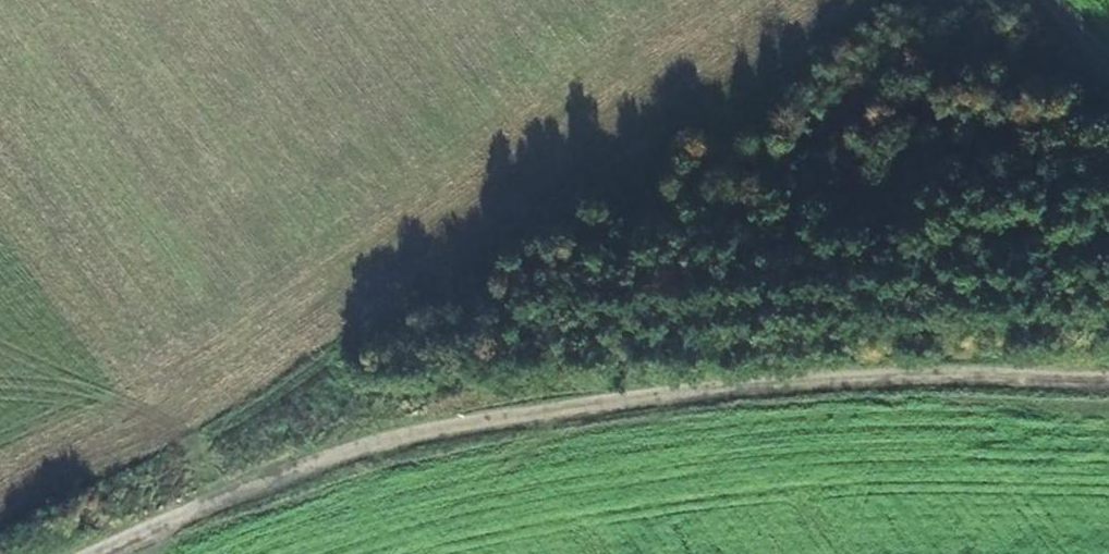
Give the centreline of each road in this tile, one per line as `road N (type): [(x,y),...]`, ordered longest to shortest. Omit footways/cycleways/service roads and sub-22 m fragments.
road 1 (track): [(1108,381),(797,385),(470,424),(276,479),(94,553)]
road 2 (track): [(859,0),(197,439),(168,521)]

